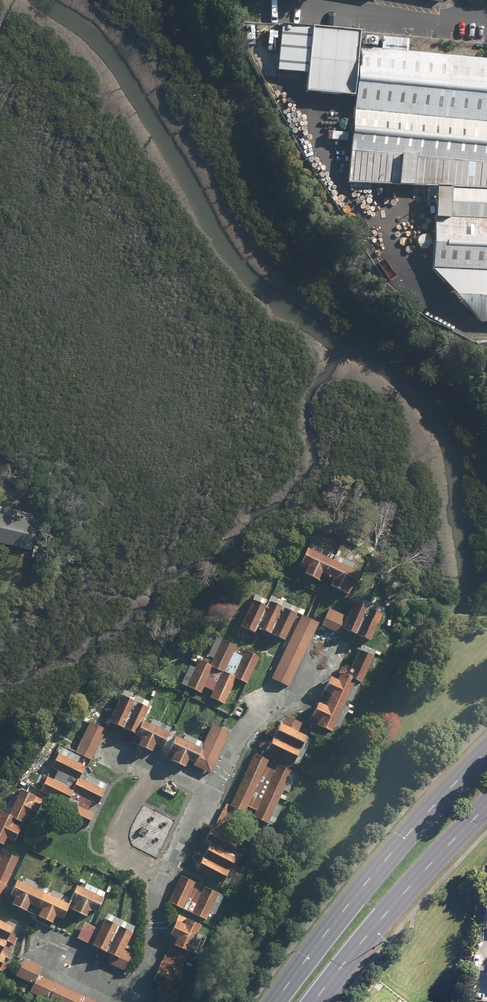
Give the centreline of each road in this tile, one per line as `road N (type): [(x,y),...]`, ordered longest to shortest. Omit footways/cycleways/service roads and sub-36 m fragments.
road 1 (primary): [(275,1001),(397,846),(486,750)]
road 2 (primary): [(486,805),(314,1001)]

